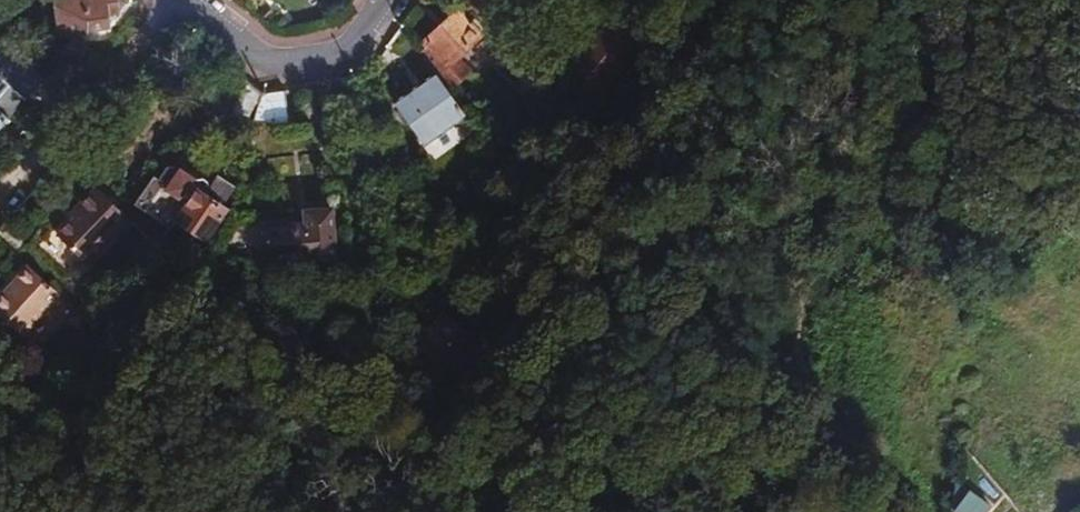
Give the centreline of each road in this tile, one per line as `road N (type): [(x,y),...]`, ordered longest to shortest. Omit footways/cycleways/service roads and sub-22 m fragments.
road 1 (track): [(893,148),(873,196),(815,279),(803,322),(820,404),(903,511)]
road 2 (track): [(658,302),(720,193),(872,0)]
road 3 (track): [(658,302),(743,278),(827,188),(893,148)]
road 4 (residential): [(0,197),(177,0)]
road 5 (track): [(519,511),(658,302)]
road 6 (residential): [(387,0),(357,42),(327,59),(288,64),(252,51),(185,0)]
road 7 (track): [(893,148),(893,0)]

